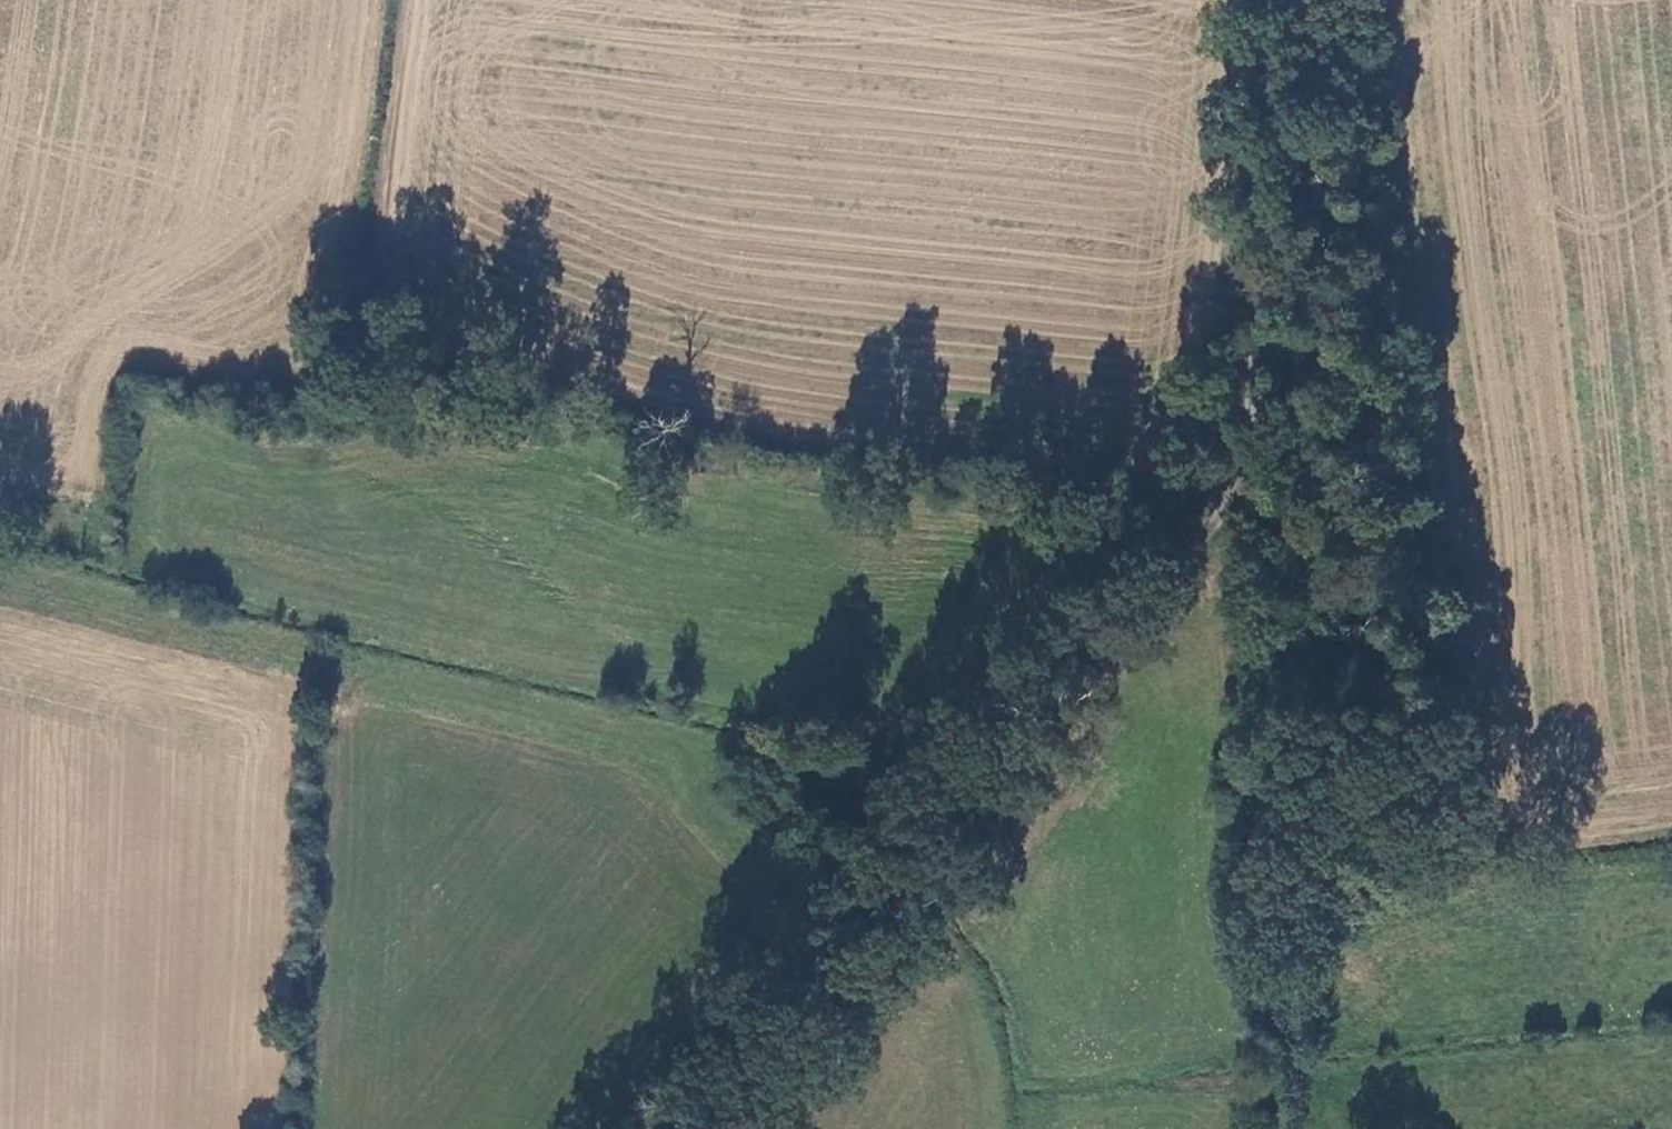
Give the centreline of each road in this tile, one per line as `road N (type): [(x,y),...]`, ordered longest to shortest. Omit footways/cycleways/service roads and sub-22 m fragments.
road 1 (track): [(1232,520),(732,1128)]
road 2 (track): [(1232,520),(1274,1128)]
road 3 (track): [(1288,0),(1270,85),(1232,520)]

